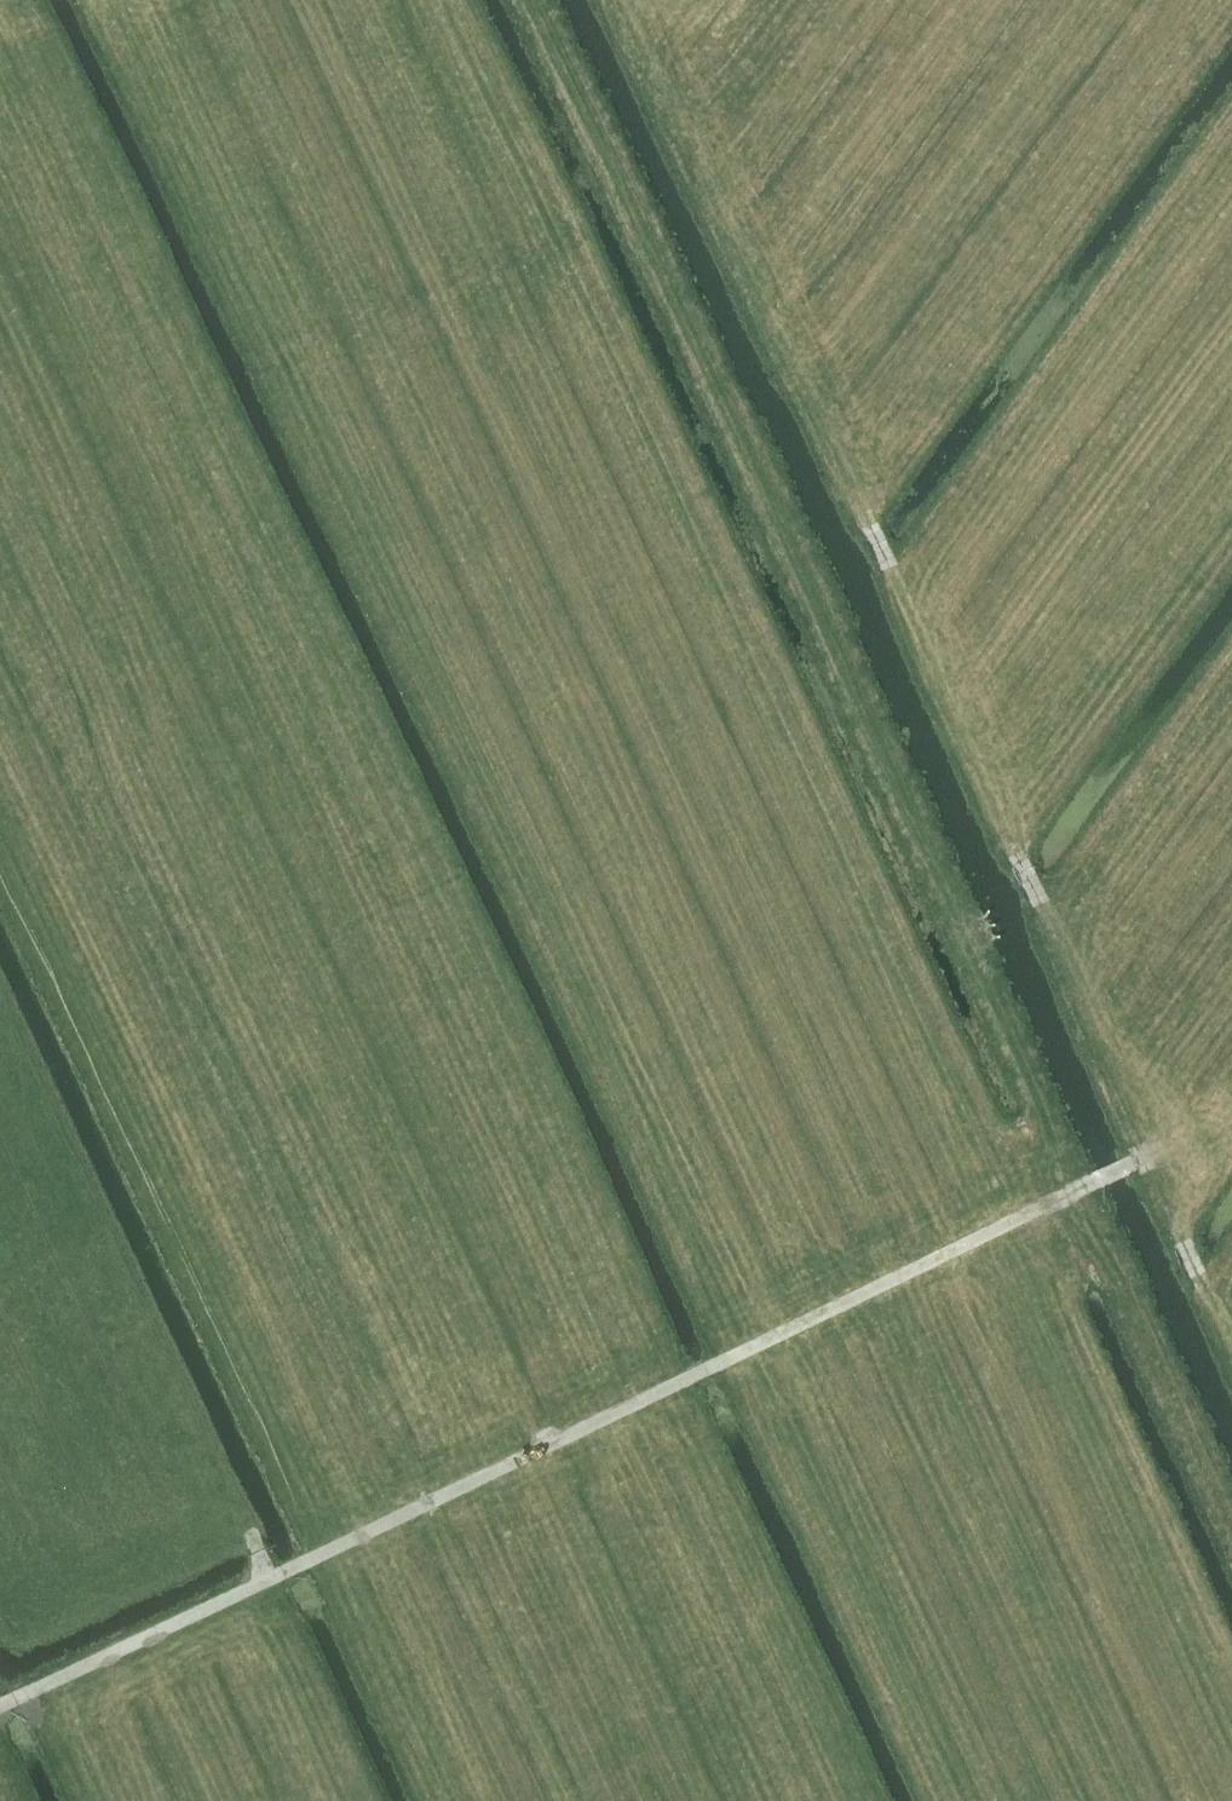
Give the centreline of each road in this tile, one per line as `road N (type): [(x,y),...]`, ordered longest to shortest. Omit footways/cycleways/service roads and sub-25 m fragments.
road 1 (track): [(1138,1166),(0,1710)]
road 2 (track): [(626,206),(528,0)]

